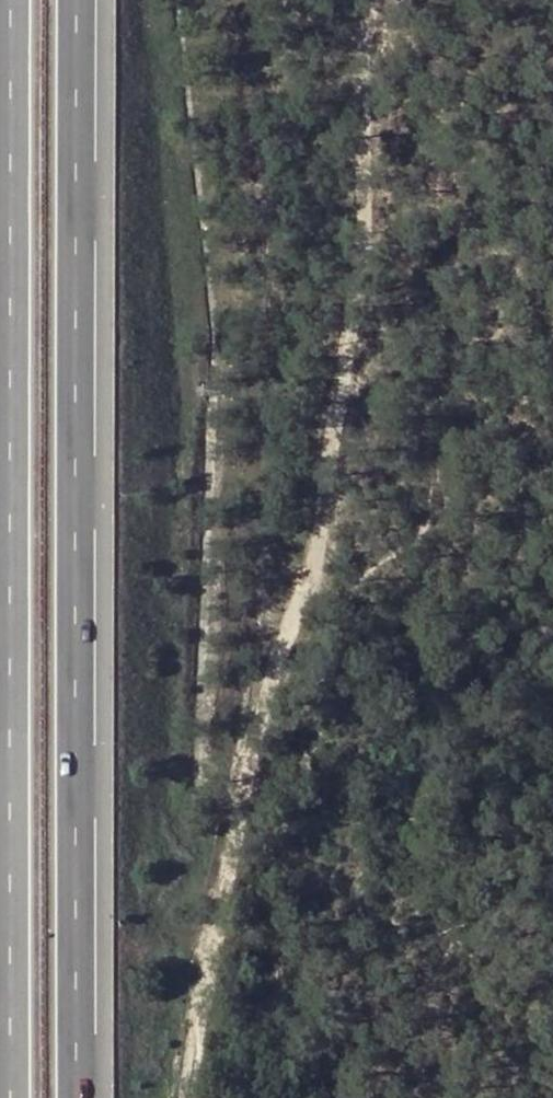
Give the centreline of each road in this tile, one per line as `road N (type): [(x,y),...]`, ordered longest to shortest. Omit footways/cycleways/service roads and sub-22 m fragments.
road 1 (track): [(183,1097),(265,699),(315,535),(357,283),(368,162),(367,22),(376,0)]
road 2 (motorway): [(83,1097),(87,0)]

